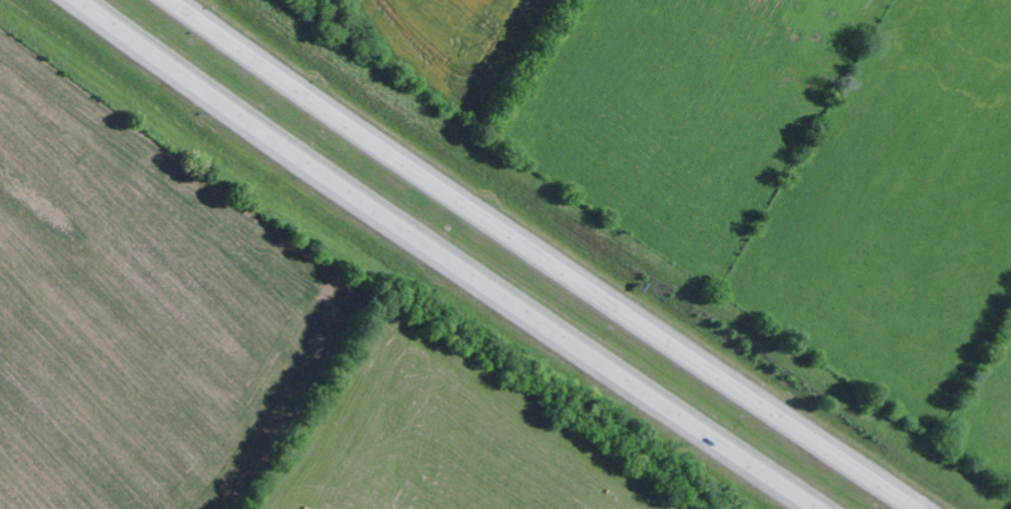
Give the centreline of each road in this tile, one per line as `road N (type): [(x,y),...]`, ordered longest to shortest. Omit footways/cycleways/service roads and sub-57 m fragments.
road 1 (motorway): [(919,508),(172,0)]
road 2 (motorway): [(76,0),(814,508)]

